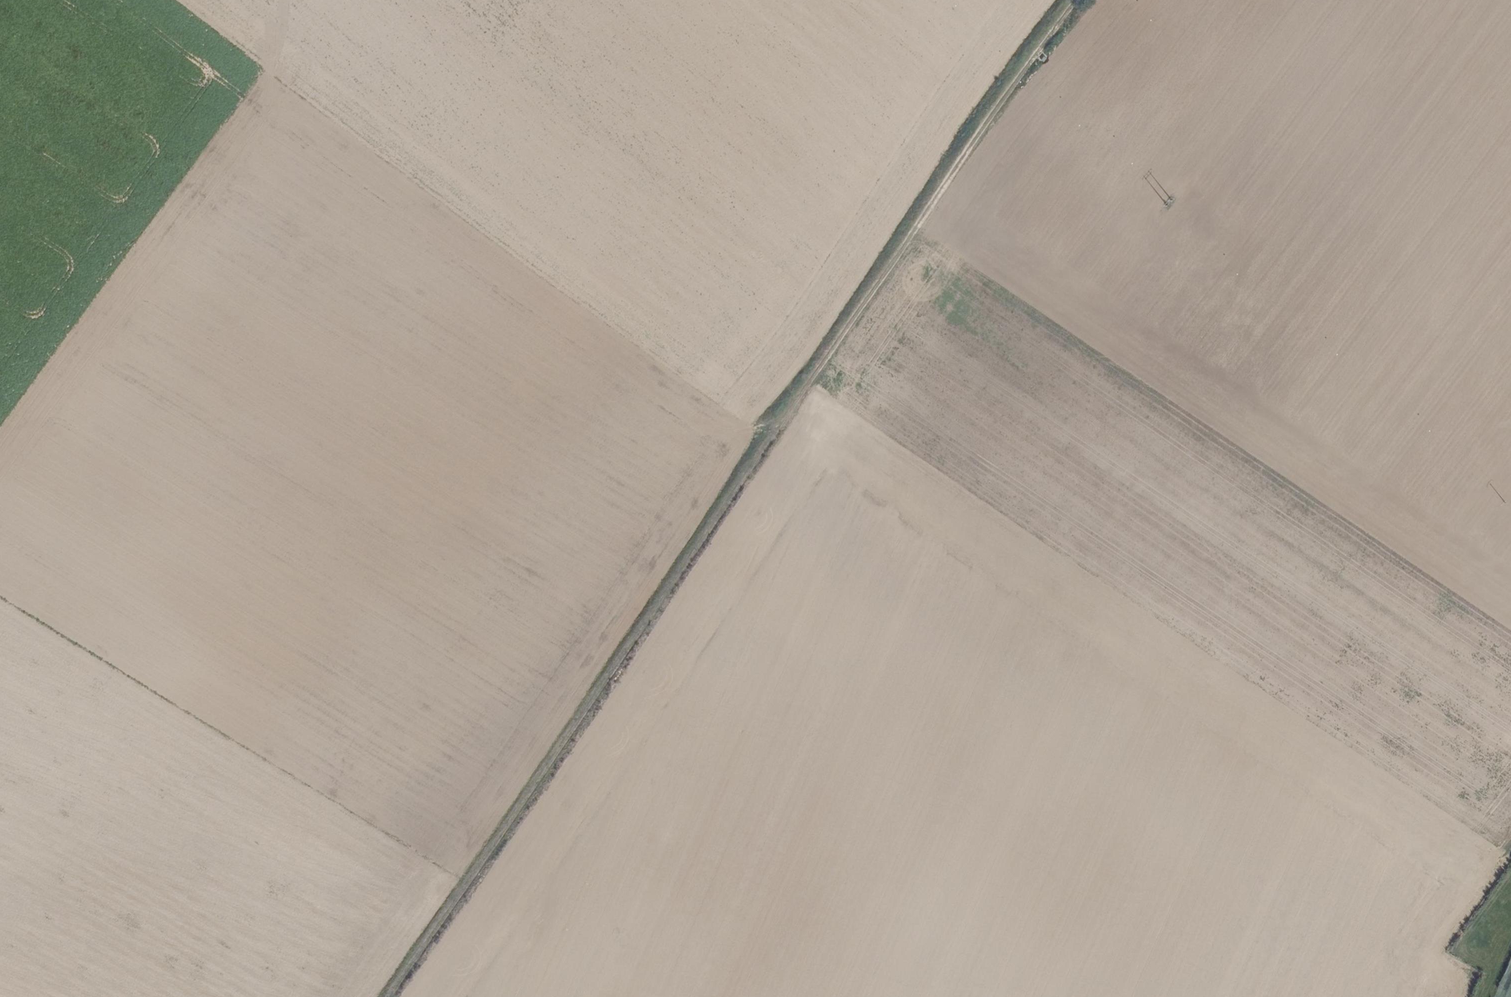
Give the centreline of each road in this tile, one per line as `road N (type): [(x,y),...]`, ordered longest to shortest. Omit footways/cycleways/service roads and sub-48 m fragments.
road 1 (track): [(1084,0),(754,457),(384,996)]

